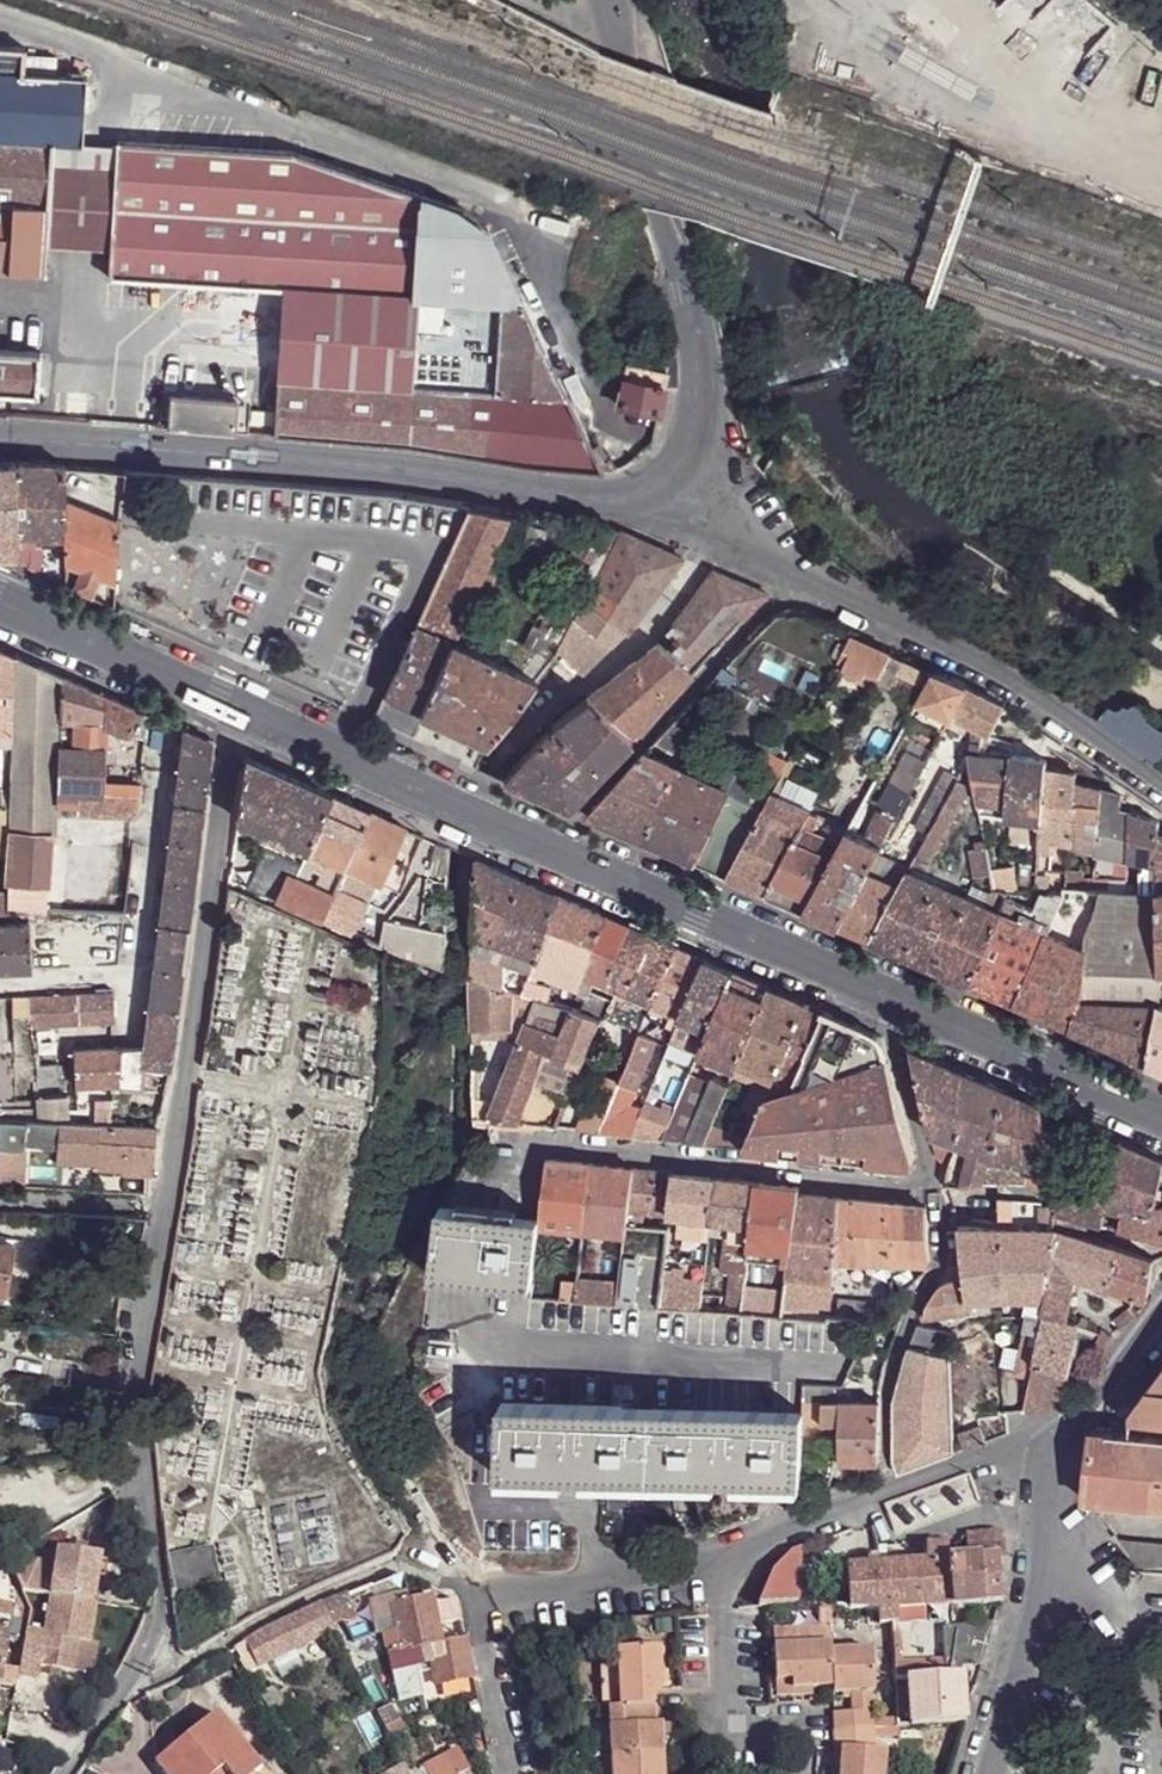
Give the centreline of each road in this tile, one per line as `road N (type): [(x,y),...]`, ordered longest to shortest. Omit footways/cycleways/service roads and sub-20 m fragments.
road 1 (residential): [(239,707),(187,1079),(135,1372),(157,1608),(151,1635),(65,1773)]
road 2 (residential): [(515,1773),(478,1591),(575,1590),(715,1562),(971,1460),(1044,1447)]
road 3 (tertiary): [(239,707),(886,996)]
road 4 (tertiary): [(0,442),(380,469),(588,502),(629,499),(657,484)]
road 5 (residential): [(657,484),(705,538),(1004,681),(1161,790)]
road 6 (tertiary): [(657,484),(689,453),(696,367),(612,0)]
road 7 (residential): [(478,1134),(932,1180)]
road 8 (residential): [(1044,1497),(1133,1625),(1161,1773)]
road 9 (tertiary): [(886,996),(1161,1115)]
road 10 (residential): [(991,1773),(1035,1597),(1044,1497)]
road 11 (tertiary): [(0,604),(239,707)]
road 12 (residential): [(886,996),(932,1180)]
road 13 (residential): [(1044,1447),(1079,1422),(1161,1311)]

